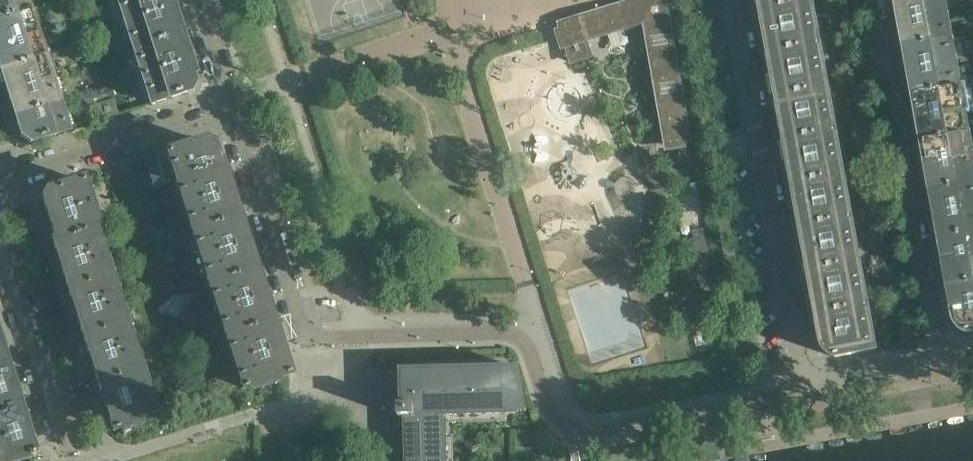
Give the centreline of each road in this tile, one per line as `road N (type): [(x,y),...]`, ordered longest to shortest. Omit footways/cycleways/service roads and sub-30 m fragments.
road 1 (residential): [(733,0),(803,375),(826,381),(938,360)]
road 2 (residential): [(873,0),(938,360)]
road 3 (residential): [(233,106),(0,180)]
road 4 (residential): [(304,336),(233,106)]
road 5 (residential): [(73,460),(0,253)]

